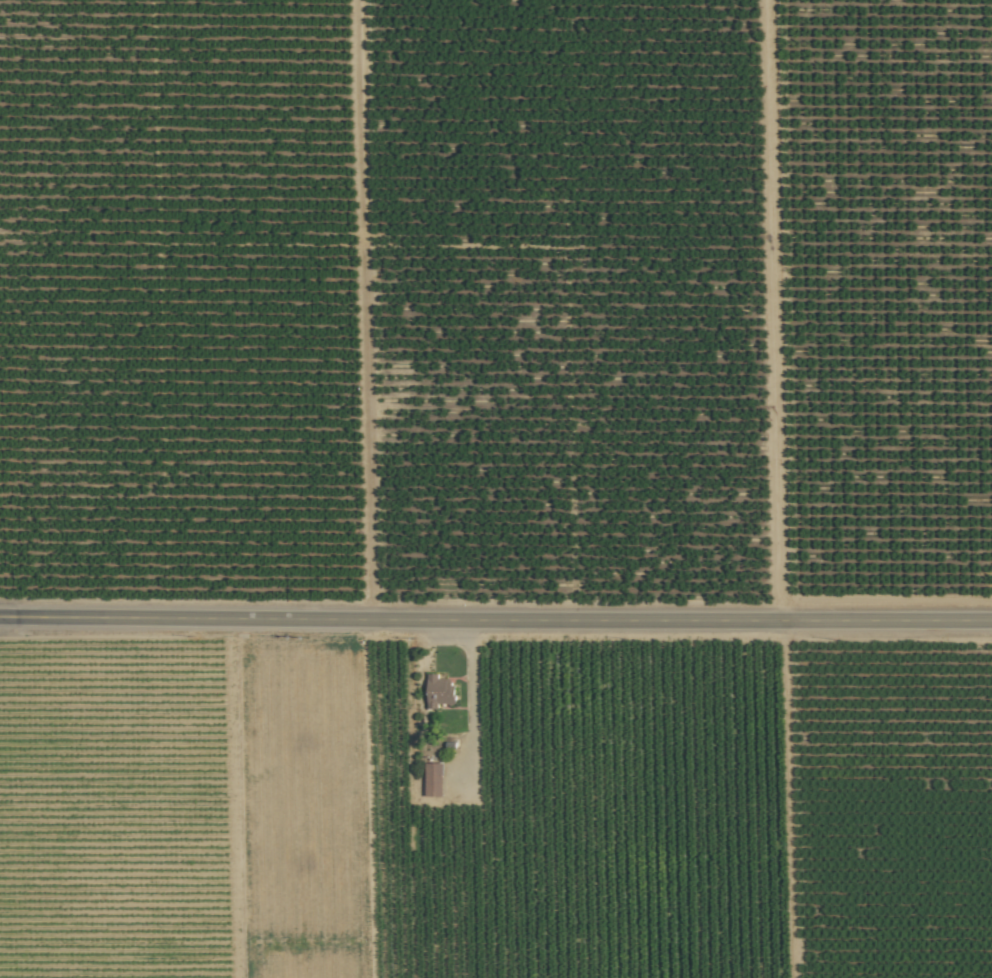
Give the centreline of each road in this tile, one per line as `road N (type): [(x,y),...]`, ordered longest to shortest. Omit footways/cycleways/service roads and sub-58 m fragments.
road 1 (tertiary): [(0,616),(991,619)]

